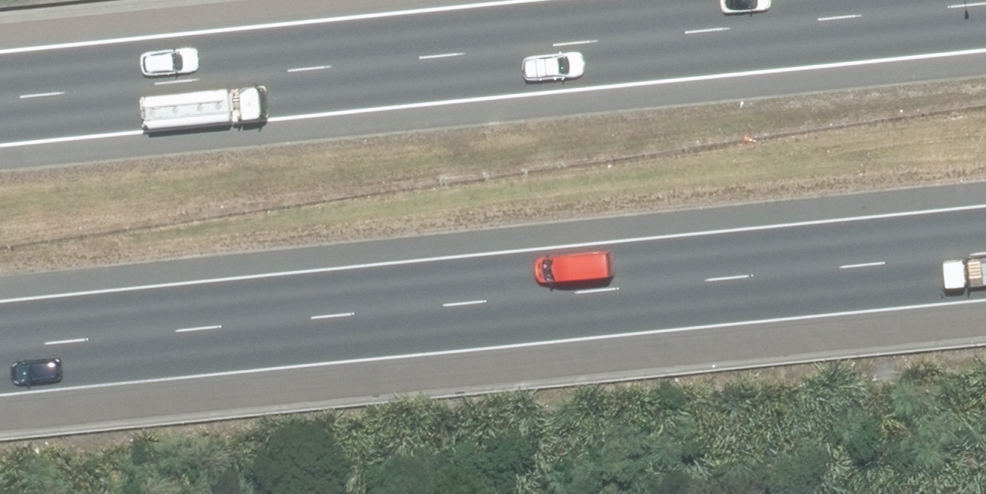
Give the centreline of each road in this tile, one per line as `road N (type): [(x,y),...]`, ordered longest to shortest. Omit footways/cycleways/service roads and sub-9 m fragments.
road 1 (motorway): [(0,103),(985,11)]
road 2 (motorway): [(985,256),(0,347)]

